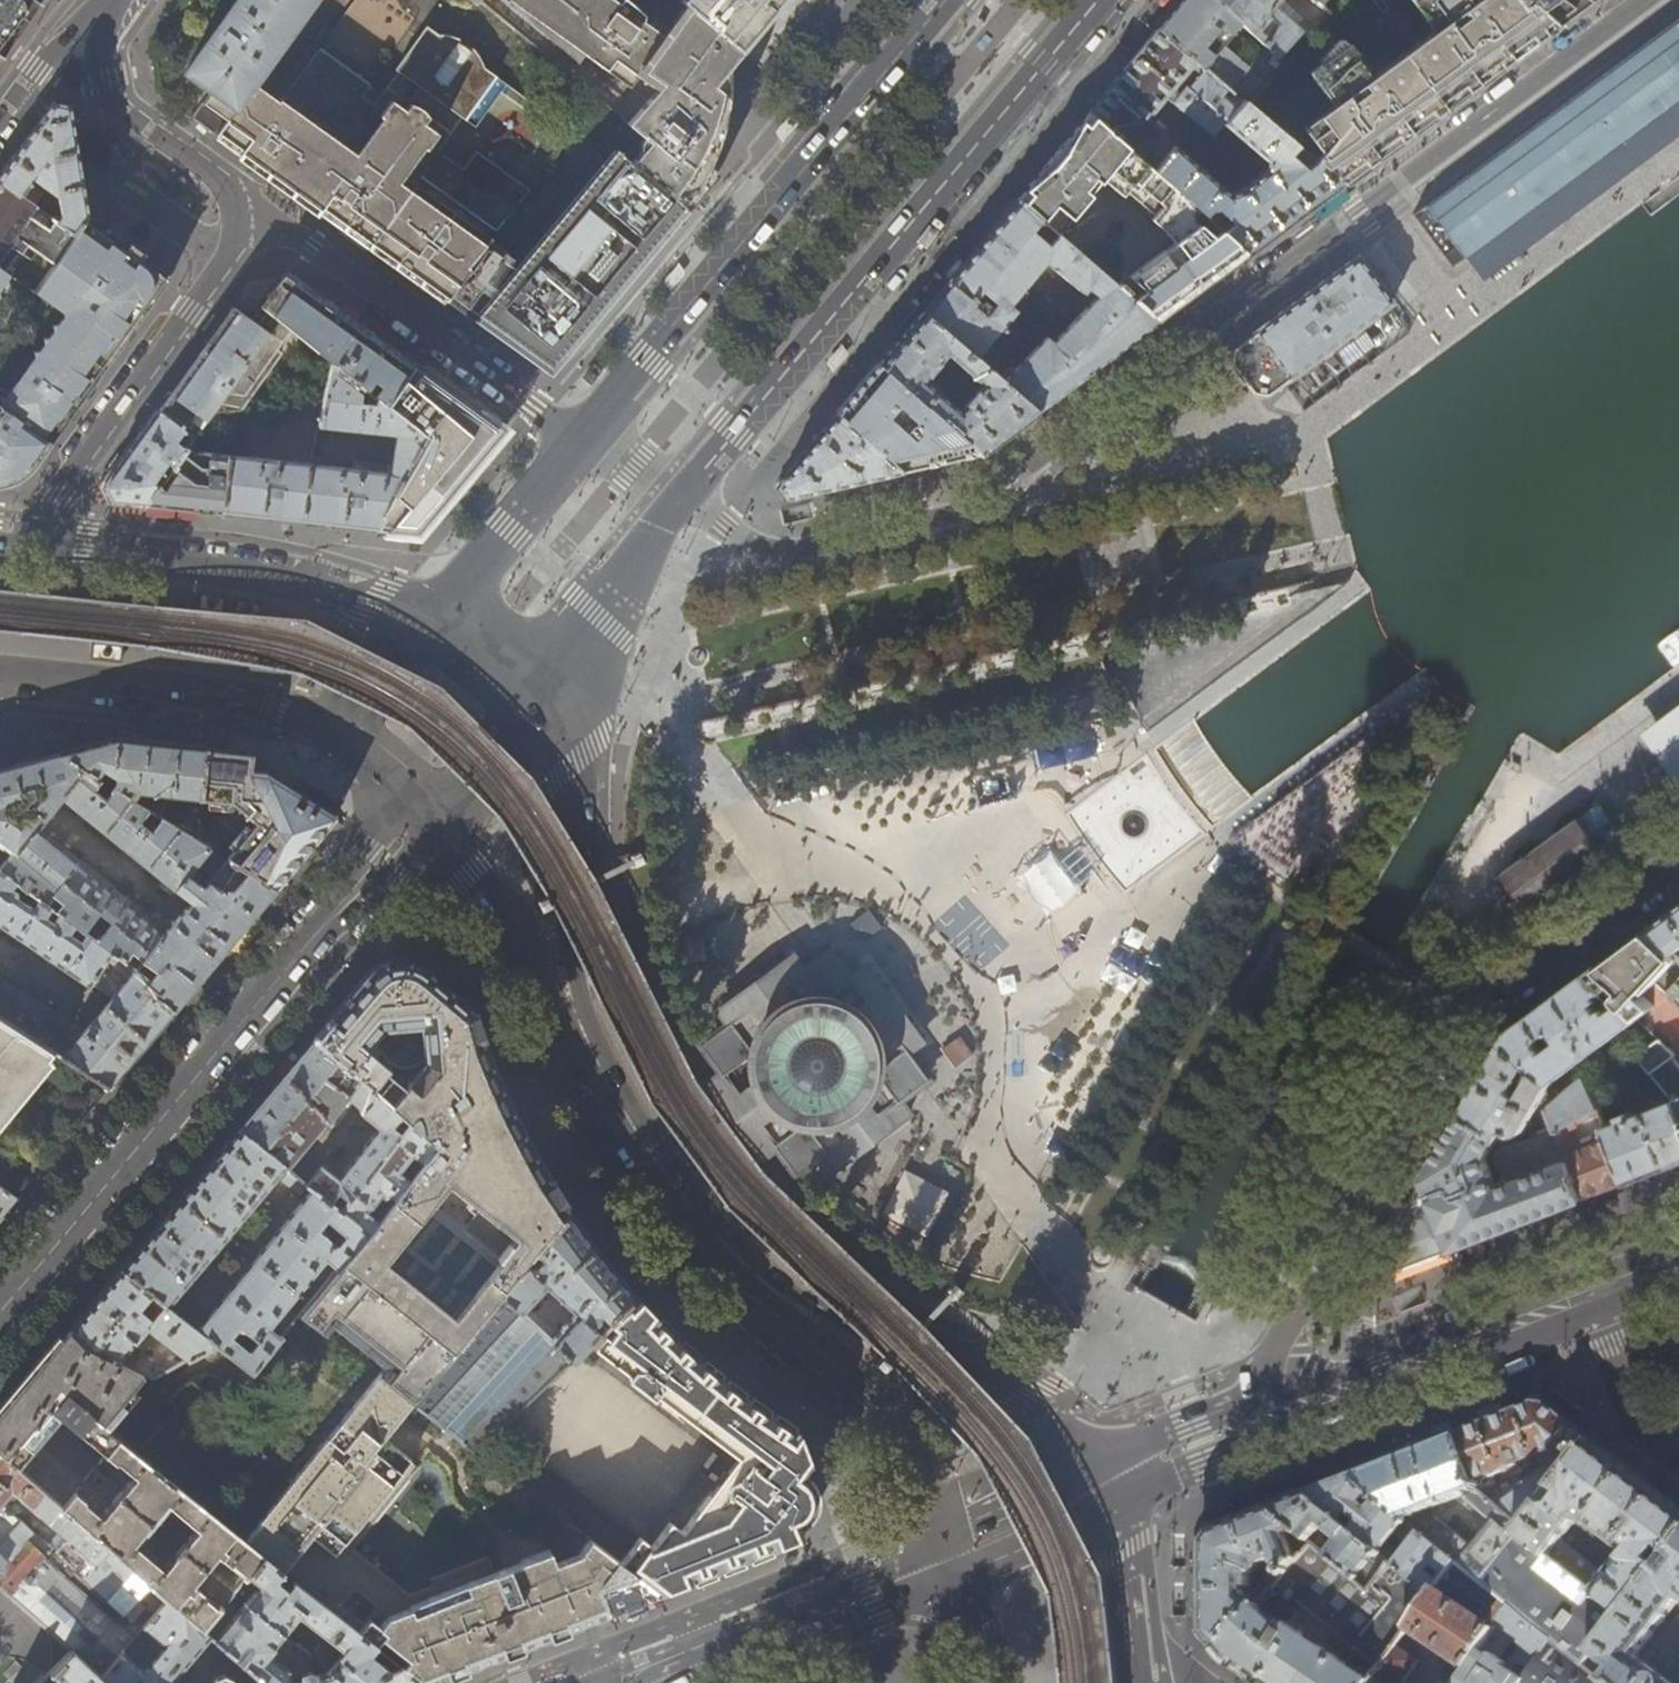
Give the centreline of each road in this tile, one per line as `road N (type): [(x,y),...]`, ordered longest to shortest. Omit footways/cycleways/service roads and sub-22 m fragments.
road 1 (residential): [(1648,0),(960,512),(775,553),(676,495)]
road 2 (residential): [(1678,862),(1464,1022),(1250,1401)]
road 3 (secondary): [(0,1322),(429,819)]
road 4 (primary): [(676,495),(1093,0)]
road 5 (primary): [(951,0),(586,437)]
road 6 (primary): [(1116,1513),(1193,1464),(1396,1388),(1587,1296)]
road 7 (primary): [(1089,1466),(1050,1418),(1003,1381),(727,1263)]
road 8 (primary): [(438,615),(306,584),(28,542)]
road 9 (residential): [(28,542),(264,211)]
road 10 (residential): [(264,211),(586,437)]
road 11 (primary): [(727,1263),(884,1432),(939,1562)]
road 12 (primary): [(1587,1296),(1312,1390),(1250,1401)]
road 13 (primary): [(0,665),(271,696),(342,728)]
road 14 (primary): [(579,1024),(570,804),(545,688)]
road 15 (residential): [(264,211),(112,100),(103,81),(105,1)]
road 16 (primary): [(727,1263),(662,1186),(609,1101),(579,1024)]
road 17 (primary): [(429,819),(579,1024)]
road 18 (secondary): [(869,1589),(644,1666)]
road 19 (primary): [(545,688),(676,495)]
road 20 (primary): [(586,437),(438,615)]
road 21 (primary): [(939,1562),(995,1561),(1116,1513)]
road 22 (primary): [(1089,1466),(970,1521),(939,1562)]
road 23 (primary): [(429,819),(545,688)]
road 24 (primary): [(1250,1401),(1089,1466)]
road 25 (primary): [(1139,1682),(1116,1513)]
road 26 (tertiary): [(0,118),(35,68),(105,1)]
road 27 (primary): [(438,615),(342,728)]
road 28 (primary): [(939,1562),(991,1682)]
road 29 (primary): [(545,688),(438,615)]
road 30 (residential): [(1624,1360),(1617,1383),(1639,1433),(1678,1465)]
road 31 (primary): [(342,728),(429,819)]

